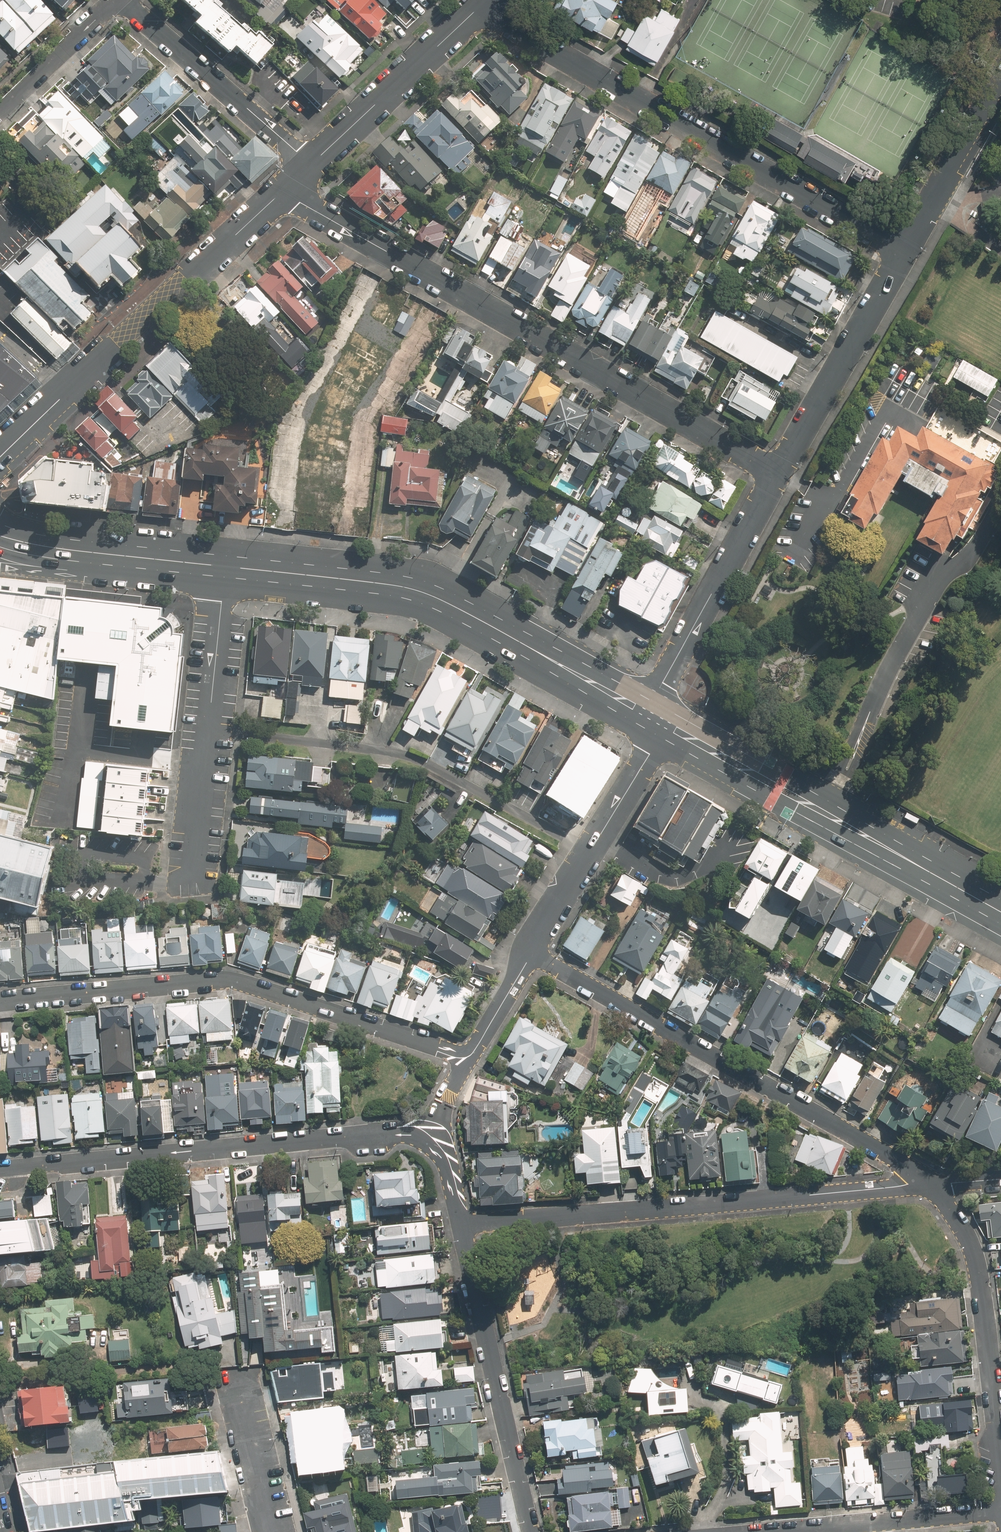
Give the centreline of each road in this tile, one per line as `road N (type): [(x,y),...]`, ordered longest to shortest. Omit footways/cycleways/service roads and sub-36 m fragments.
road 1 (residential): [(278,190),(777,474)]
road 2 (residential): [(461,1220),(441,1157),(405,1132),(0,1169)]
road 3 (residential): [(905,249),(481,5)]
road 4 (residential): [(0,1001),(230,980),(468,1060)]
road 5 (residential): [(928,1184),(461,1220)]
road 6 (secondary): [(224,566),(427,593),(654,716)]
road 7 (residential): [(928,1184),(880,1147),(529,951)]
road 8 (secondary): [(654,716),(1000,912)]
road 9 (residential): [(278,190),(0,457)]
road 10 (residential): [(532,1531),(461,1220)]
road 11 (residential): [(193,880),(224,566)]
road 12 (residential): [(1000,1467),(979,1268),(963,1226),(928,1184)]
road 13 (residential): [(777,474),(661,685),(654,716)]
road 14 (residential): [(654,716),(648,756),(529,951)]
road 15 (residential): [(905,249),(777,474)]
road 16 (residential): [(308,163),(127,0)]
road 17 (residential): [(481,5),(308,163)]
road 18 (residential): [(771,1531),(1000,1511)]
road 19 (residential): [(1000,80),(905,249)]
road 20 (secondary): [(50,547),(224,566)]
road 21 (residential): [(112,0),(0,107)]
road 22 (residential): [(240,1388),(275,1531)]
road 23 (residential): [(529,951),(468,1060)]

